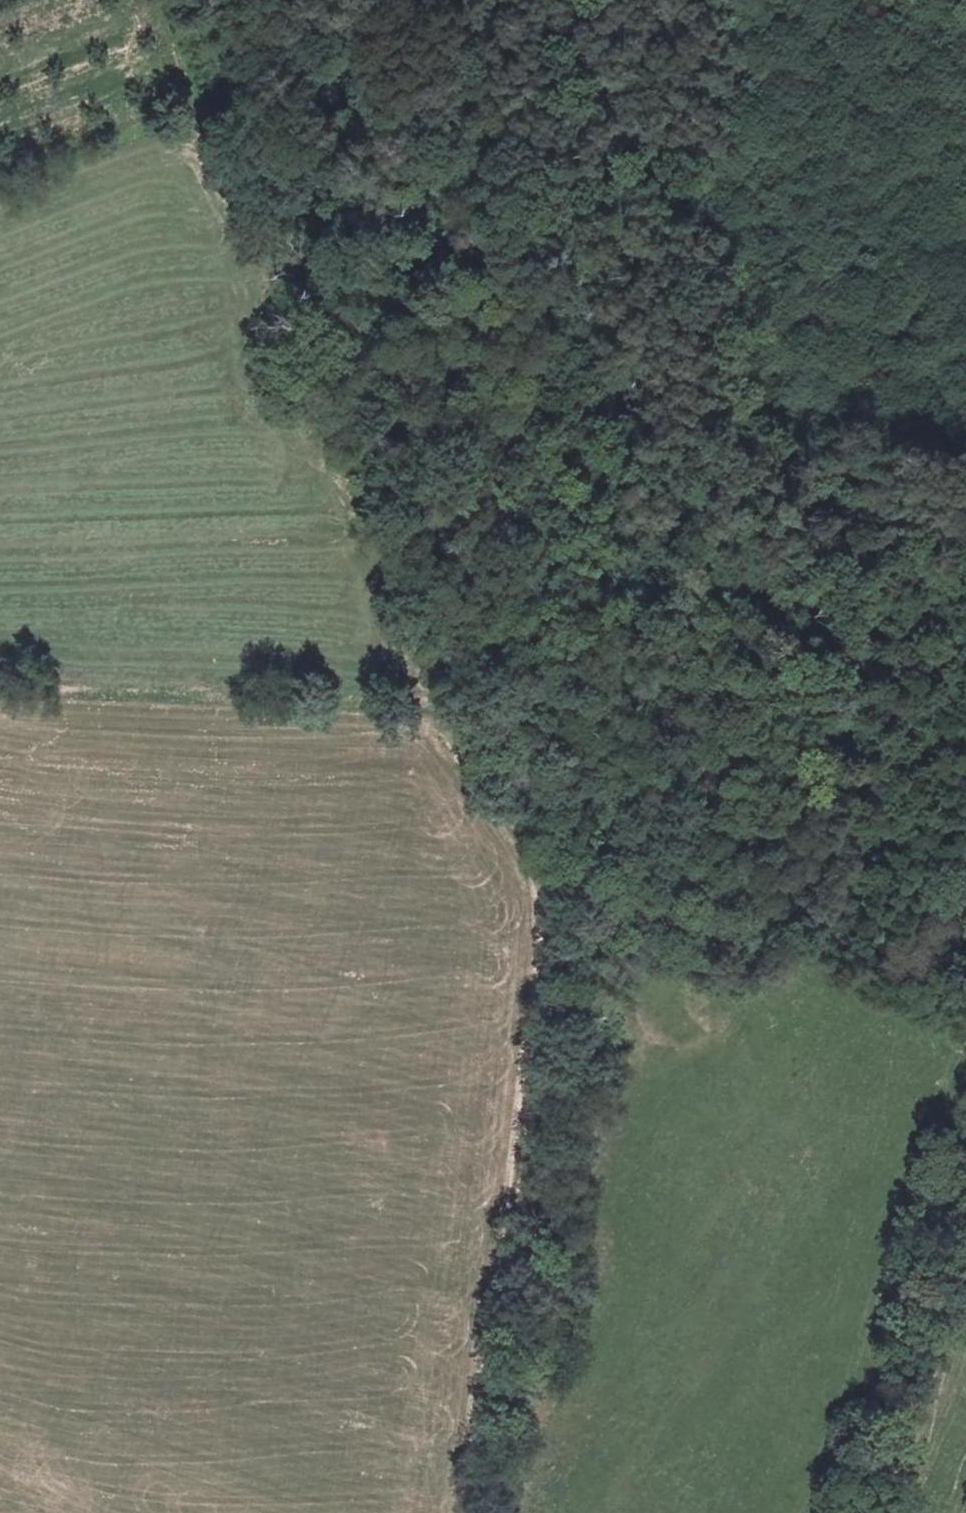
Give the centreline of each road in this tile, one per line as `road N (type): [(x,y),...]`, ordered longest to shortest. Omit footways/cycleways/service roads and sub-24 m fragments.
road 1 (track): [(468,1512),(533,924)]
road 2 (track): [(835,1512),(965,1050)]

